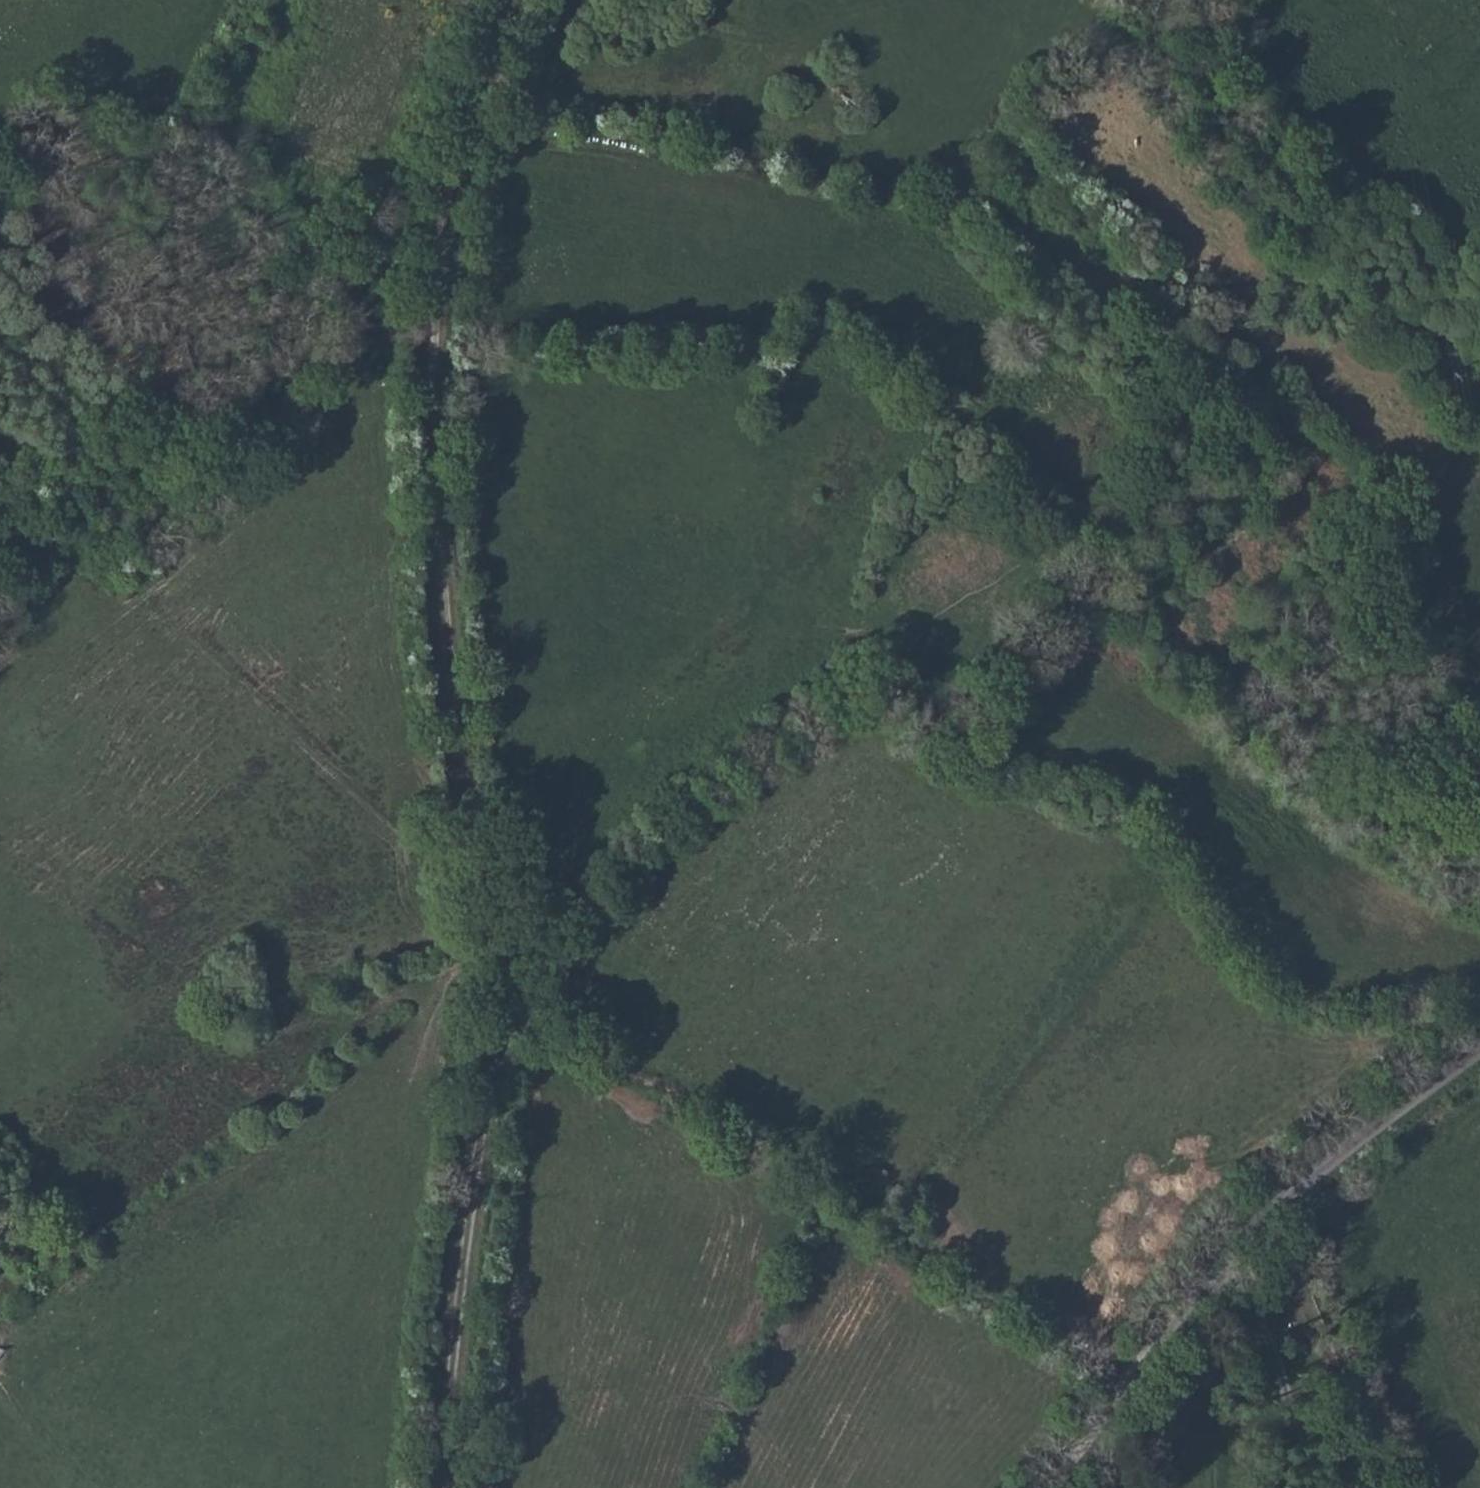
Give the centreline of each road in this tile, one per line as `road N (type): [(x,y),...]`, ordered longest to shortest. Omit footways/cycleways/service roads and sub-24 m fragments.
road 1 (track): [(492,0),(441,166),(438,355),(451,710),(492,944),(435,1487)]
road 2 (unclassified): [(1066,1487),(1224,1253),(1288,1190),(1479,1050)]

